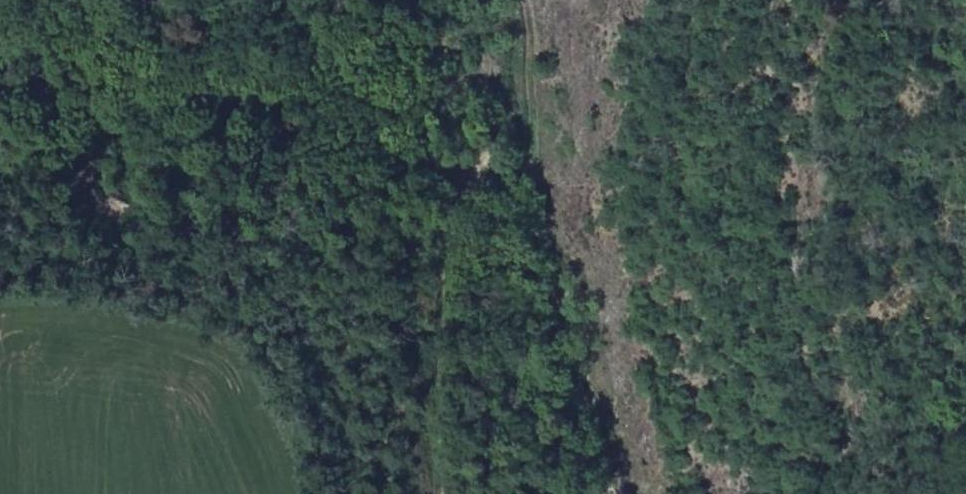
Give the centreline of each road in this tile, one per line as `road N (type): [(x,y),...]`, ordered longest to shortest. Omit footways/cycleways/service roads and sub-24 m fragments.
road 1 (track): [(615,493),(582,370),(528,225),(494,202),(314,105),(139,106),(0,73)]
road 2 (track): [(444,173),(457,287),(441,384),(441,493)]
road 3 (track): [(528,225),(532,44),(523,0)]

